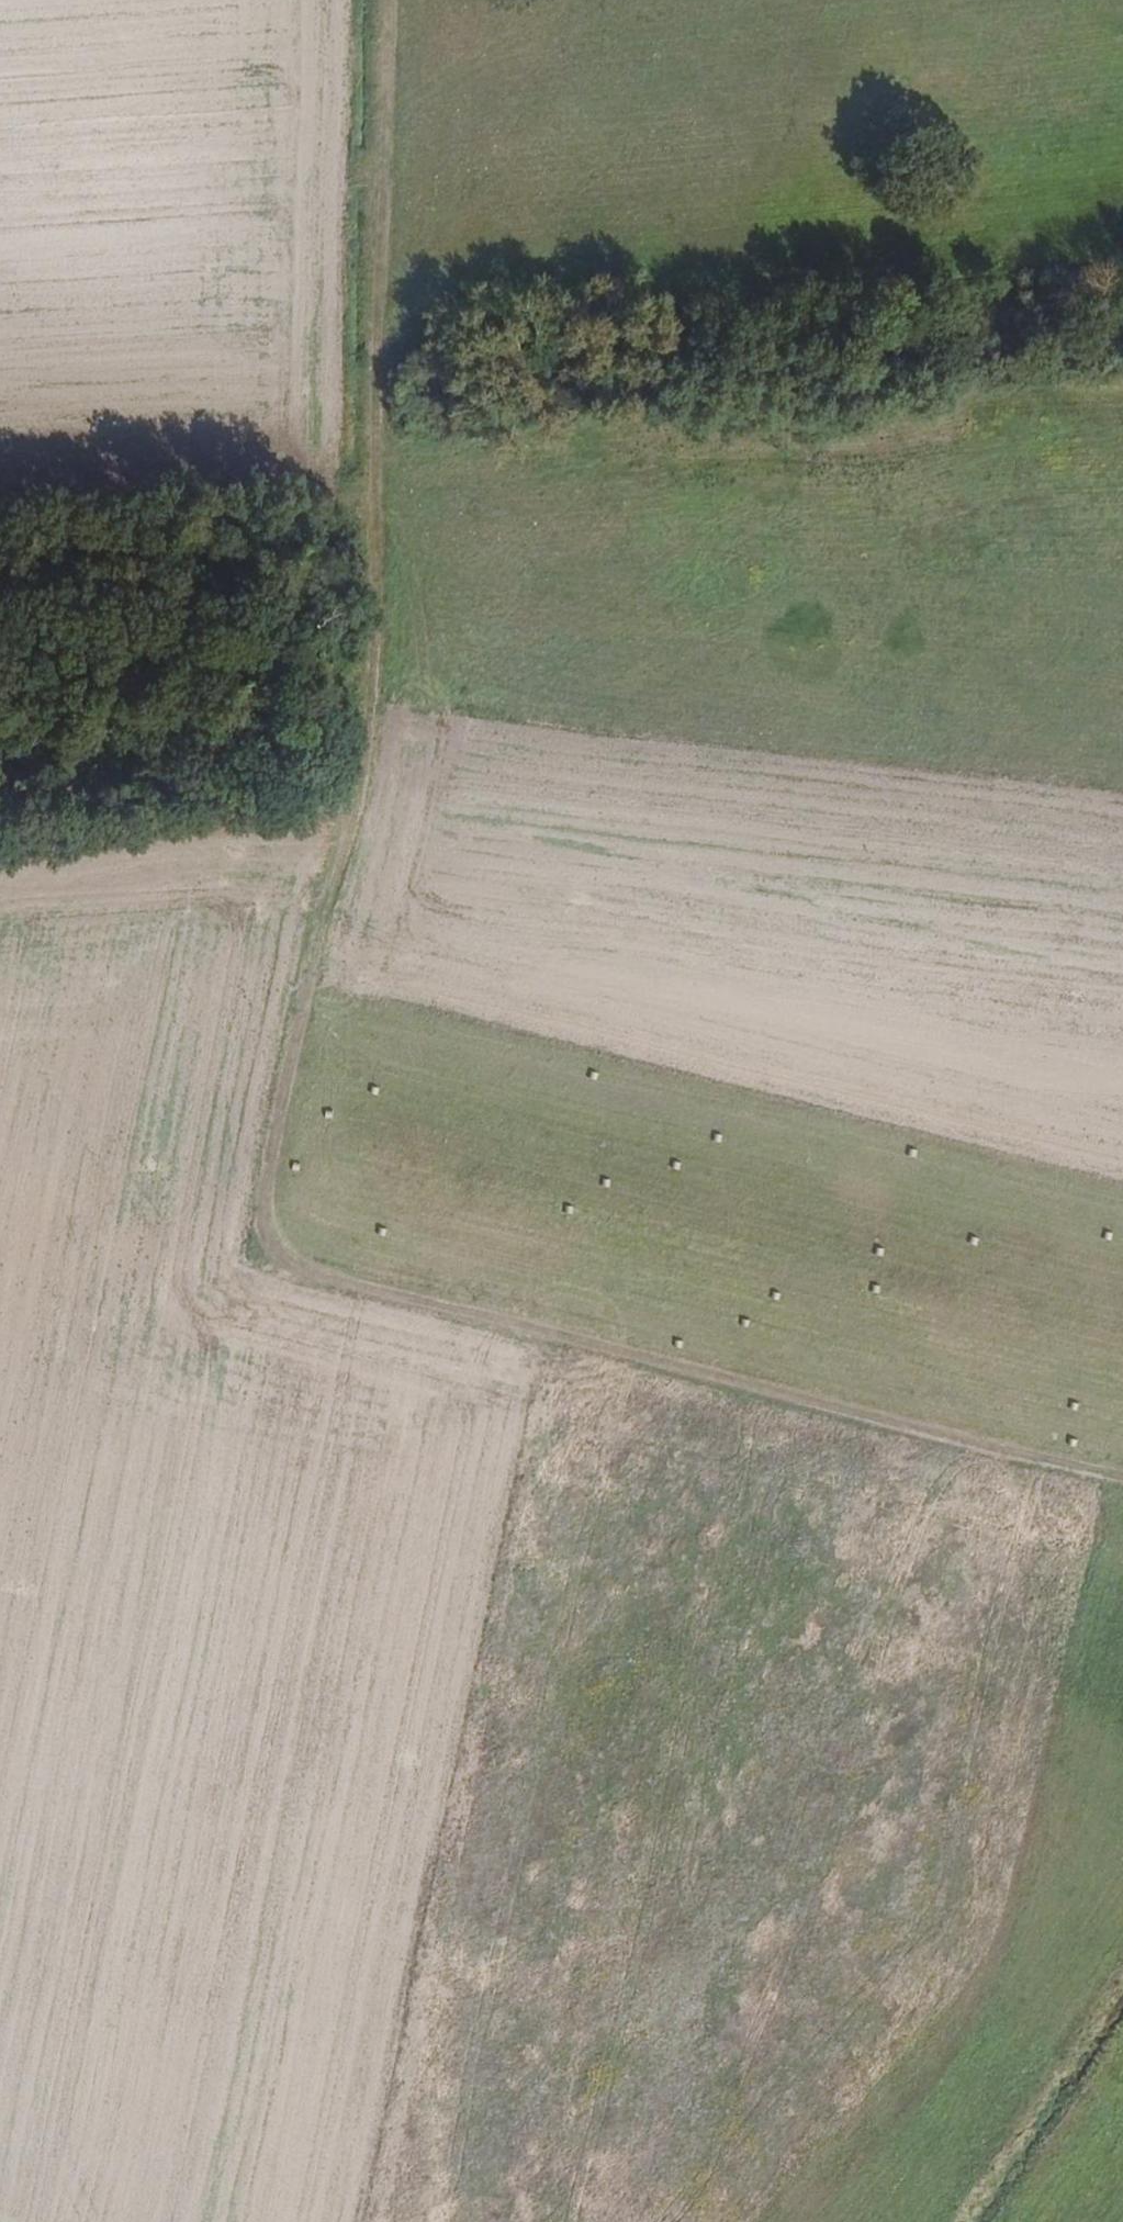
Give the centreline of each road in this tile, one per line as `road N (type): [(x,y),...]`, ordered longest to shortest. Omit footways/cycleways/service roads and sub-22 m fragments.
road 1 (track): [(388,0),(368,707),(259,1245),(1122,1475)]
road 2 (track): [(1122,1987),(969,2221)]

